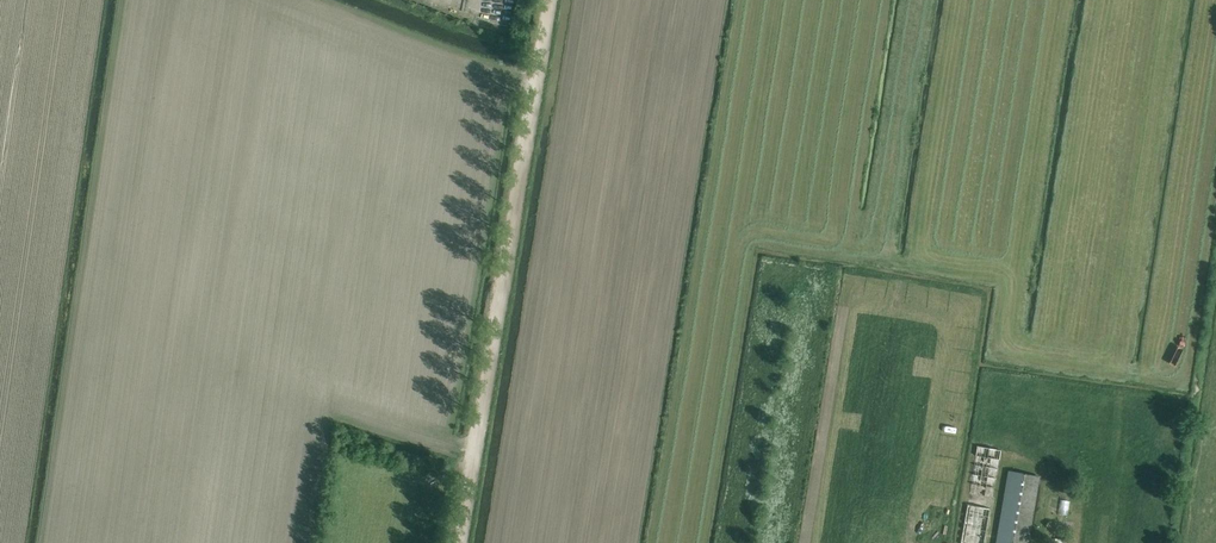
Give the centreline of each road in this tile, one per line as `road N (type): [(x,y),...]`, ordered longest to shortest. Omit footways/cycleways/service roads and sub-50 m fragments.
road 1 (track): [(458,542),(548,0)]

